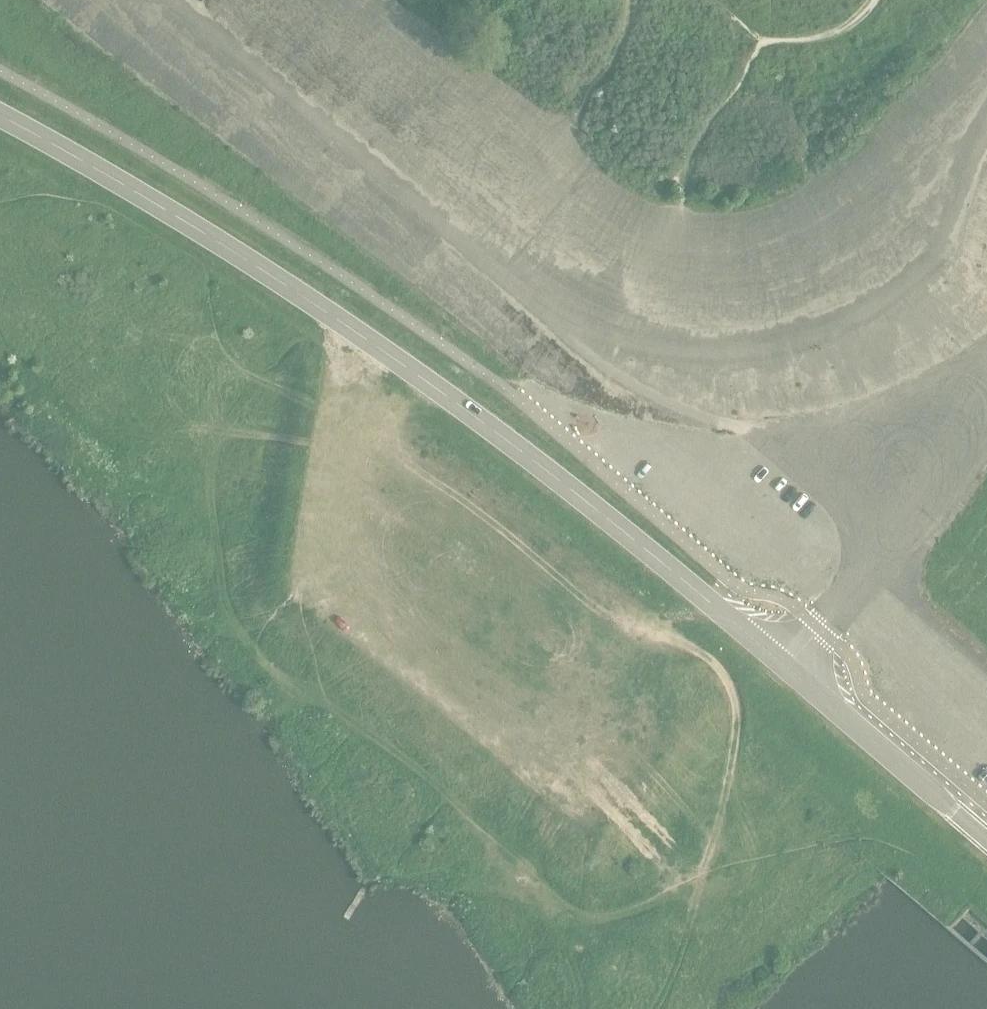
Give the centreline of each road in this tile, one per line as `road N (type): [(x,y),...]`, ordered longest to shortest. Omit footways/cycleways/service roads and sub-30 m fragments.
road 1 (tertiary): [(986,840),(713,604),(446,395),(207,234),(0,116)]
road 2 (track): [(695,0),(735,31),(774,45),(849,30),(879,0)]

